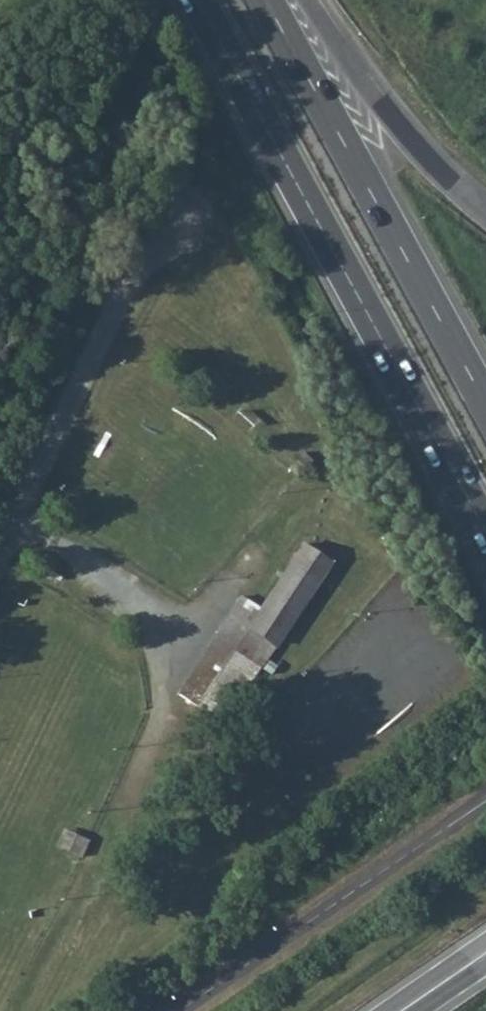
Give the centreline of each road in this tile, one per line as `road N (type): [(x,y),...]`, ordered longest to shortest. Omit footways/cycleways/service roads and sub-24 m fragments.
road 1 (trunk): [(197,0),(485,532)]
road 2 (trunk): [(485,404),(268,0)]
road 3 (trunk): [(485,214),(397,126),(312,0)]

